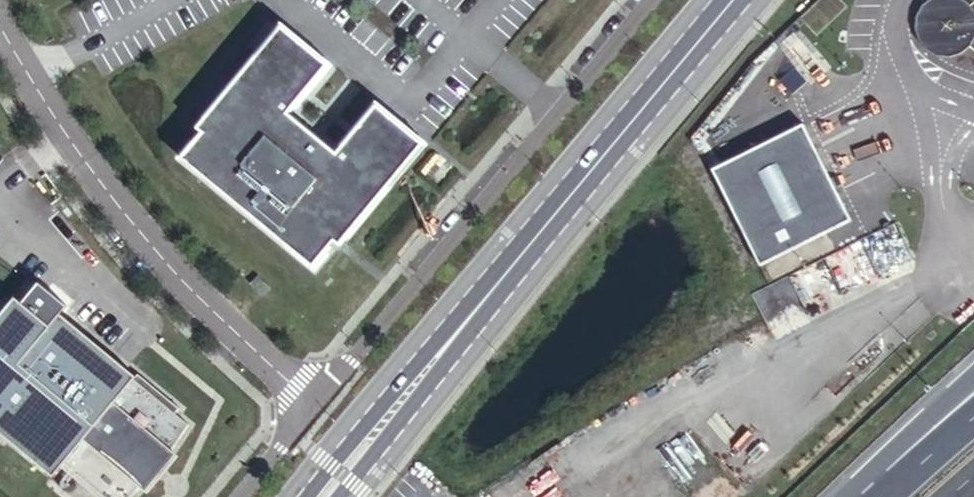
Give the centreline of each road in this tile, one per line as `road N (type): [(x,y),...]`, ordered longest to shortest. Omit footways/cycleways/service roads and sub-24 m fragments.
road 1 (secondary): [(713,0),(298,496)]
road 2 (secondary): [(347,496),(751,0)]
road 3 (unclassified): [(0,22),(131,220),(315,407),(240,496)]
road 4 (trunk): [(973,387),(893,479)]

